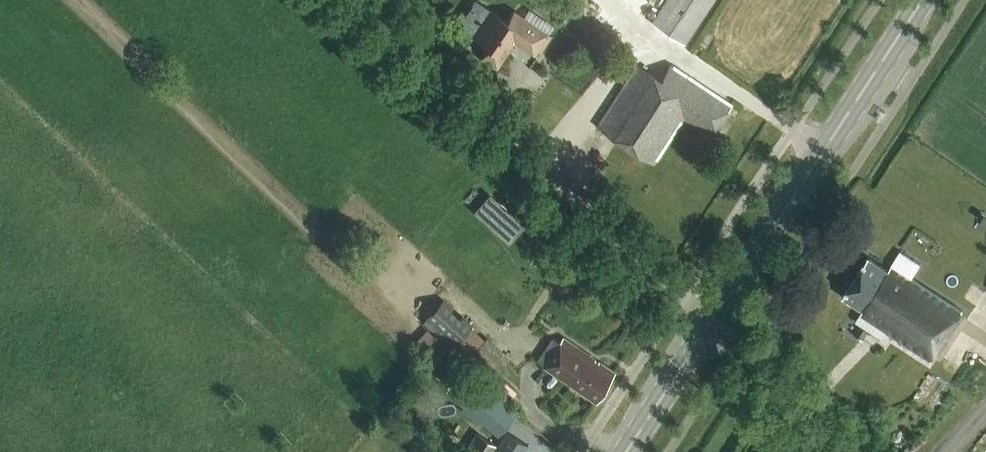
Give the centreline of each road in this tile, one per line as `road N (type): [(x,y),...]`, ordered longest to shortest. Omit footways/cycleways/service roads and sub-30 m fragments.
road 1 (unclassified): [(713,326),(362,0)]
road 2 (secondary): [(713,326),(926,0)]
road 3 (unclassified): [(852,451),(713,326)]
road 4 (secondary): [(630,451),(713,326)]

